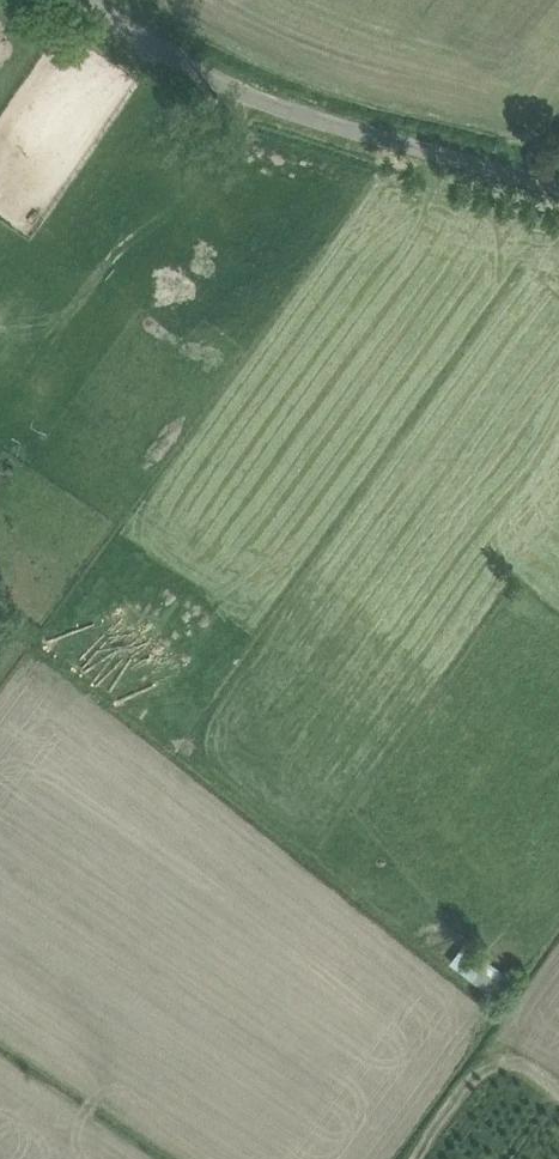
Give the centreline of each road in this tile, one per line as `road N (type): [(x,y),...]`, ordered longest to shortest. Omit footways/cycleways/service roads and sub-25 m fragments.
road 1 (unclassified): [(558,191),(238,90),(176,63),(87,0)]

